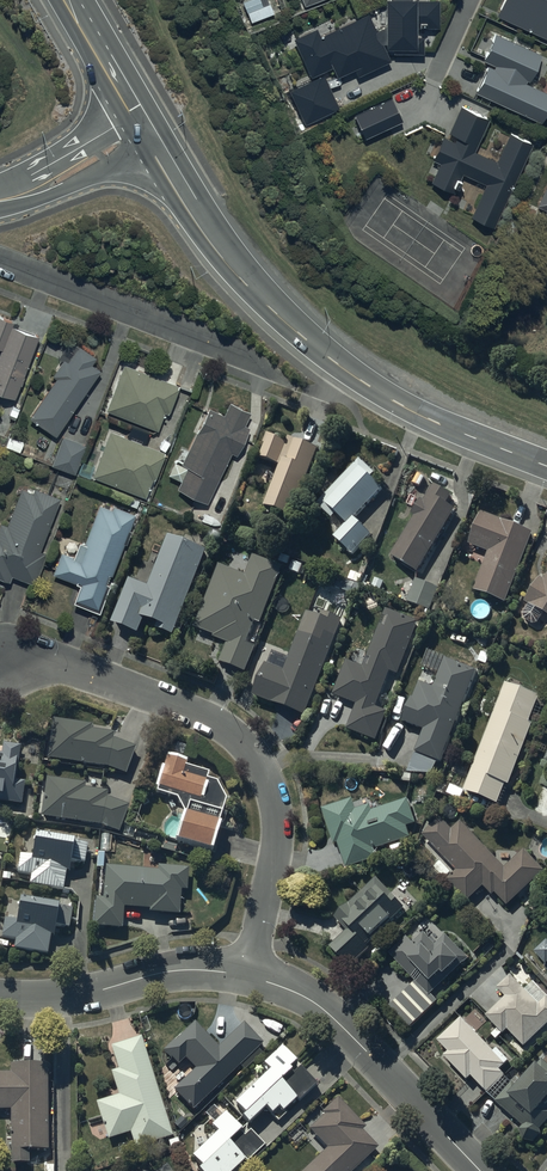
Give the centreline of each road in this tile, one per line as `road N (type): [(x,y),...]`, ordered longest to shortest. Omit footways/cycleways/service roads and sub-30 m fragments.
road 1 (secondary): [(546,467),(402,406),(307,340),(245,276),(160,138)]
road 2 (residential): [(248,977),(278,839),(274,797),(253,756),(192,711),(70,667),(5,662)]
road 3 (residential): [(248,977),(323,1007),(482,1170)]
road 4 (residential): [(0,997),(57,998),(166,971),(248,977)]
road 5 (tertiary): [(160,138),(52,194),(0,204)]
road 6 (tertiary): [(0,189),(142,108)]
road 7 (secondary): [(142,108),(77,0)]

